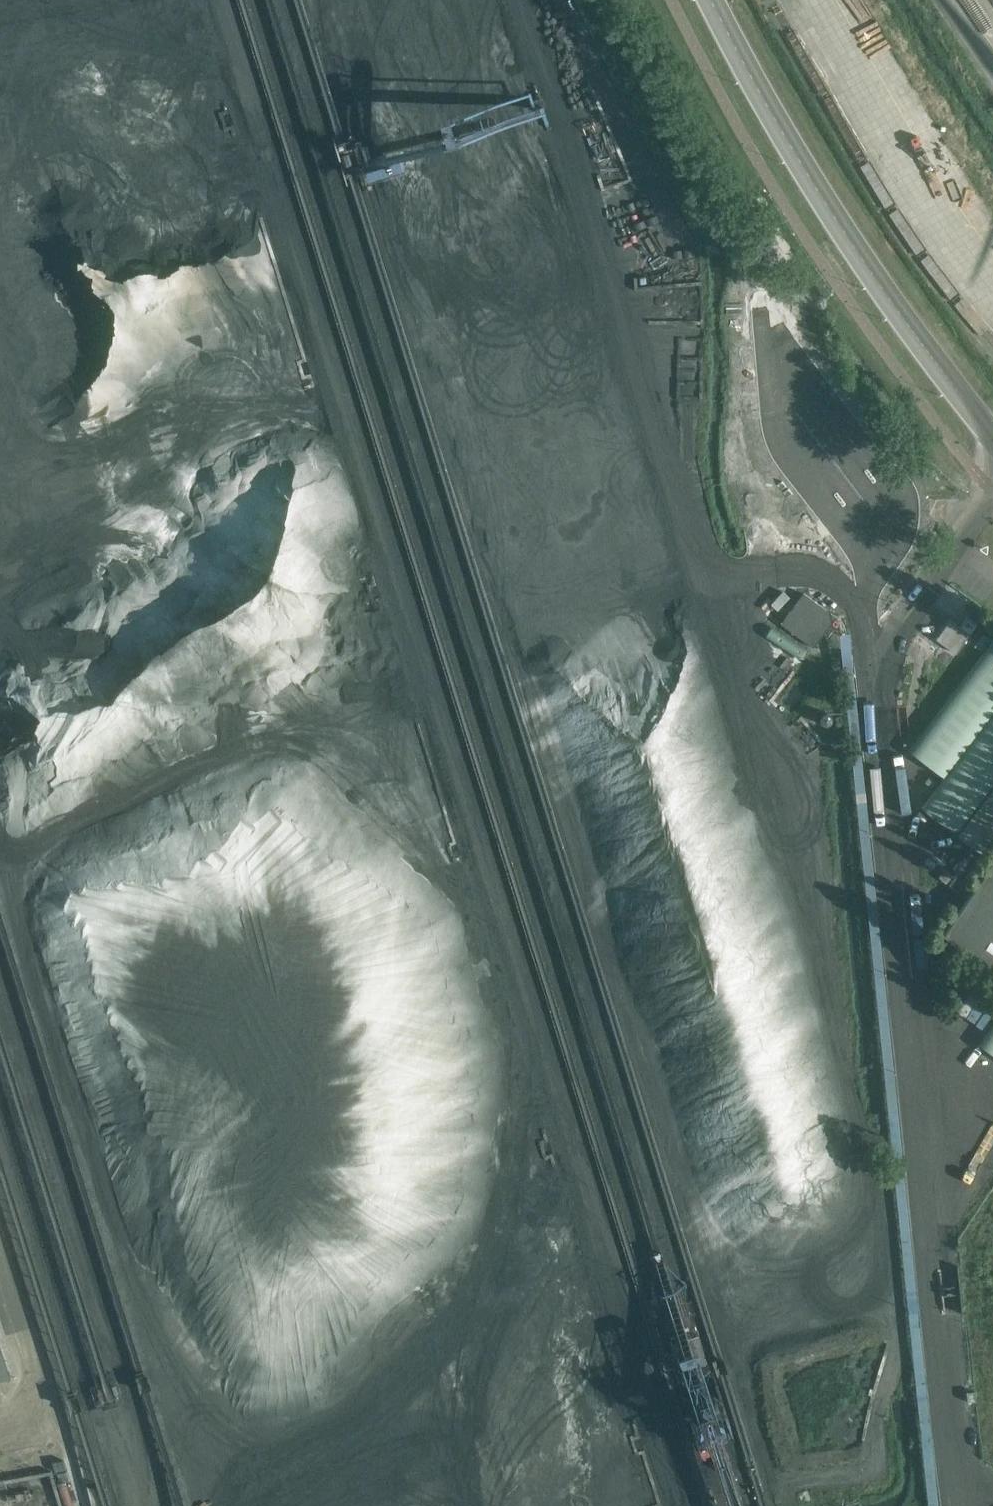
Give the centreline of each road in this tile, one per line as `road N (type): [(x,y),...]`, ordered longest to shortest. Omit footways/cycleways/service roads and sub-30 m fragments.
road 1 (tertiary): [(992,435),(820,196),(710,0)]

